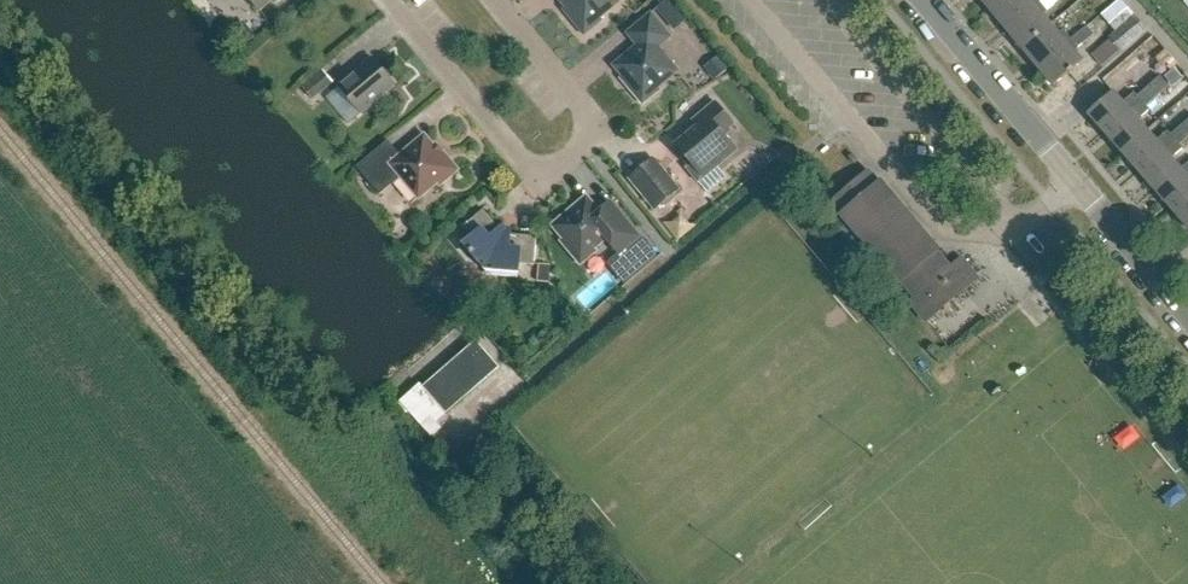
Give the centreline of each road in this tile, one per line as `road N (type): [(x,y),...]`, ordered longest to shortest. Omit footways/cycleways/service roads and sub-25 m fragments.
road 1 (residential): [(386,0),(519,154),(553,169),(583,150),(588,115),(495,0)]
road 2 (unclassified): [(1187,317),(924,0)]

